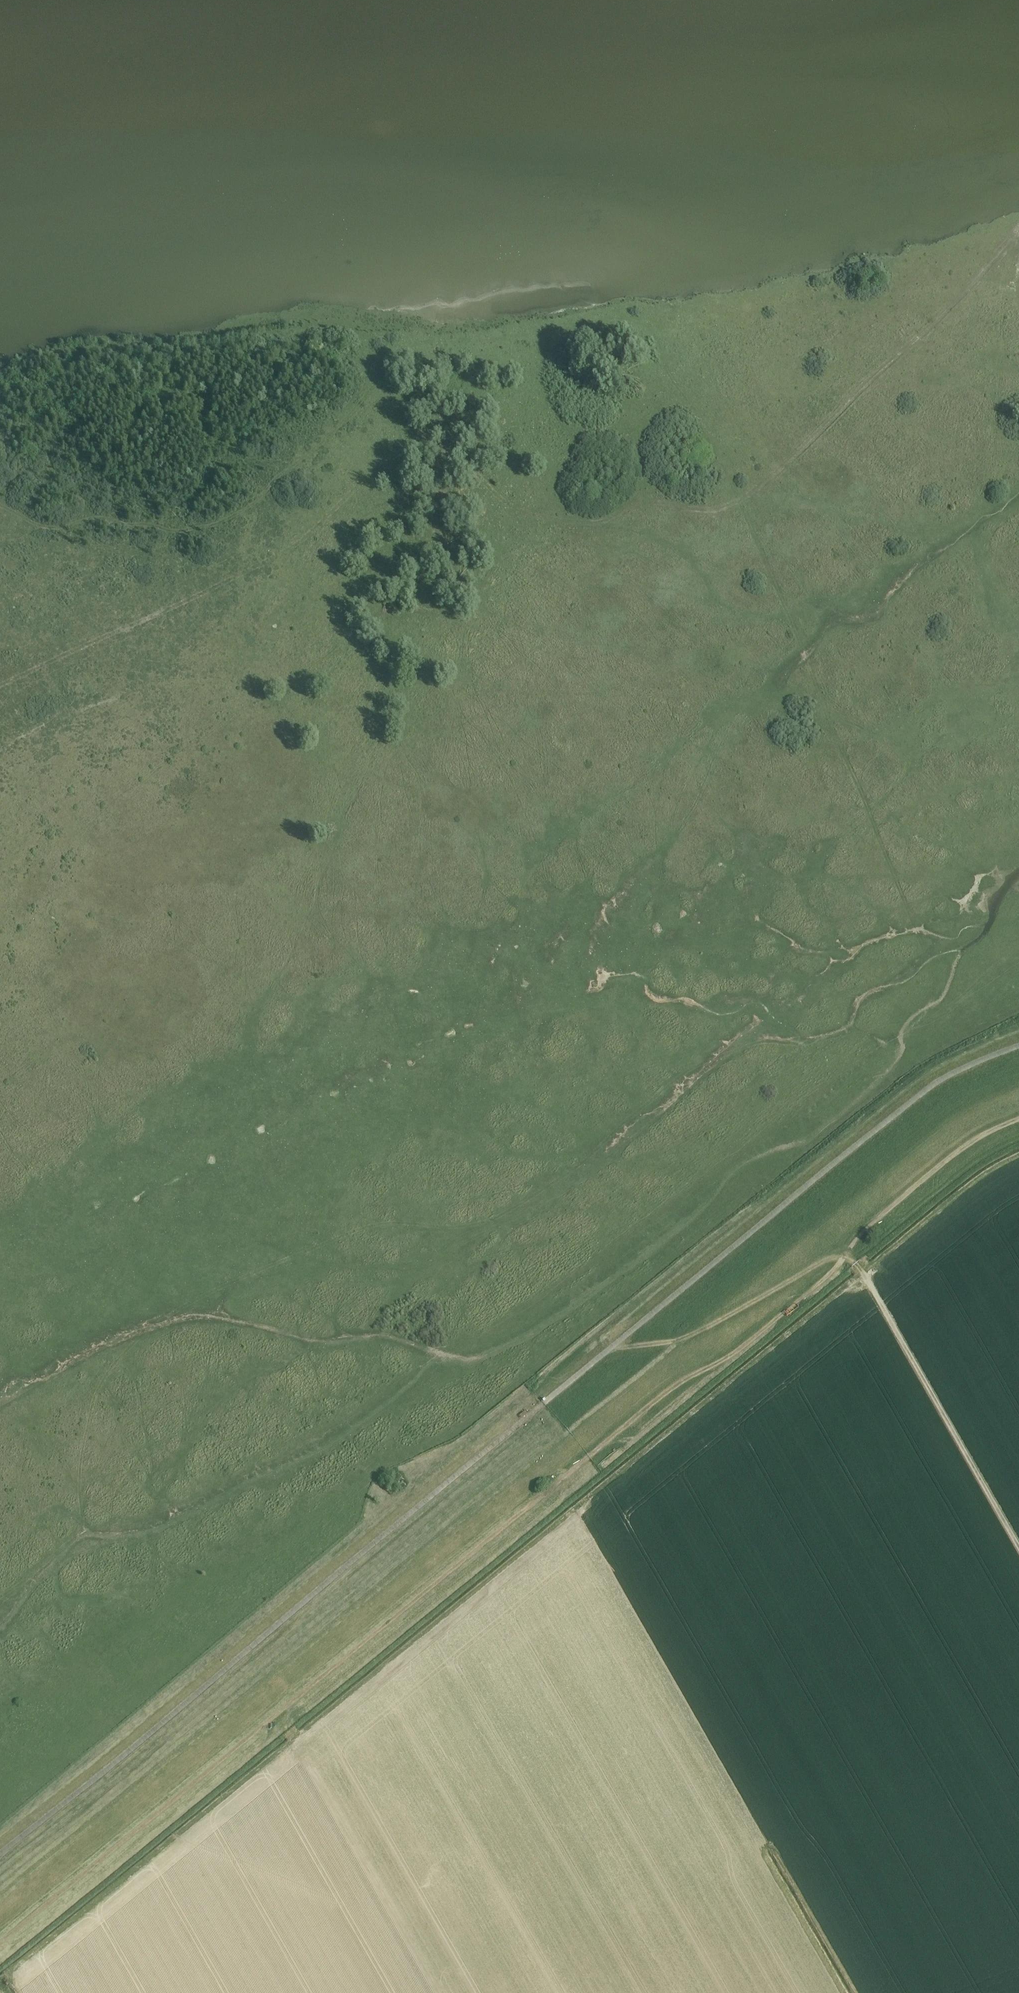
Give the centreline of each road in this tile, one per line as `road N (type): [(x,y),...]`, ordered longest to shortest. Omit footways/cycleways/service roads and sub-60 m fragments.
road 1 (track): [(1018,1548),(849,1250),(947,1161),(1018,1120)]

